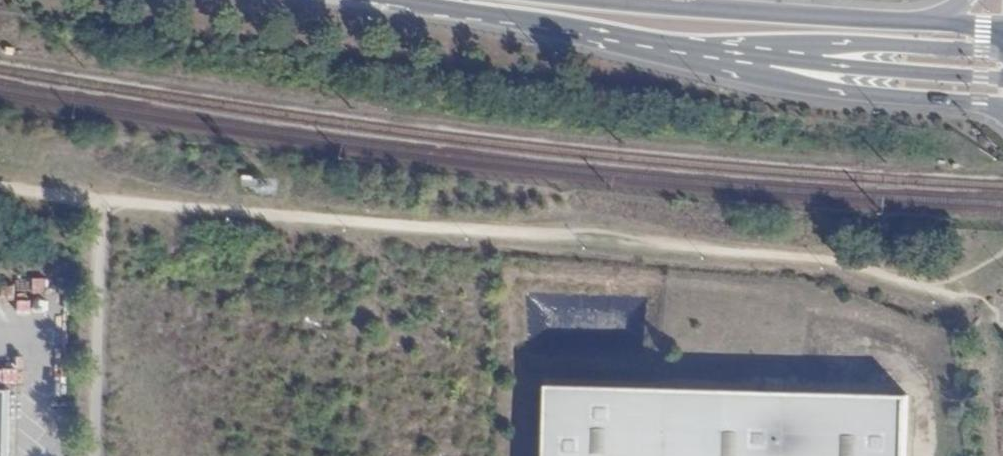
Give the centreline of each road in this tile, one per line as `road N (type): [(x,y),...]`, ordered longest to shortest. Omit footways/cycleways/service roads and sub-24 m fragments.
road 1 (track): [(1002,316),(832,261),(102,203),(0,187)]
road 2 (secondary): [(936,22),(587,0)]
road 3 (secondary): [(411,0),(611,43),(707,54)]
road 4 (tertiary): [(707,54),(825,87),(1002,102)]
road 5 (secondary): [(809,65),(904,47),(1002,51)]
road 6 (secondary): [(809,65),(1002,79)]

